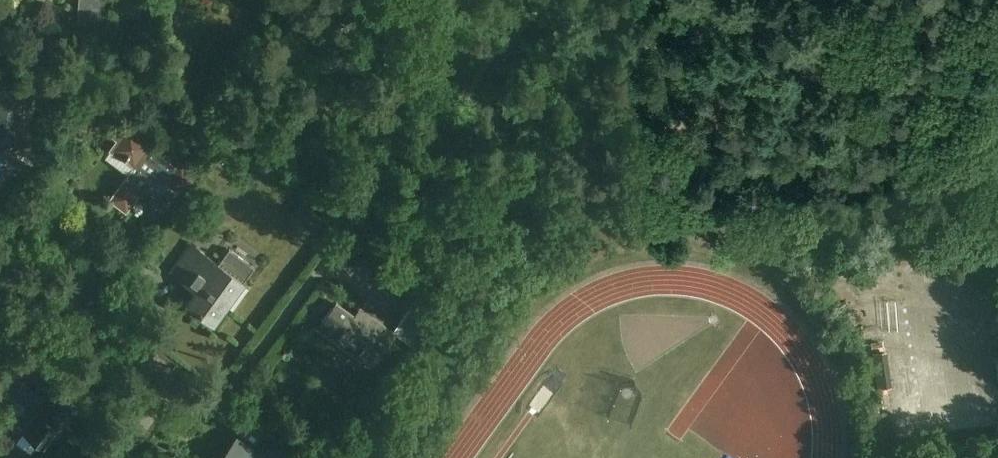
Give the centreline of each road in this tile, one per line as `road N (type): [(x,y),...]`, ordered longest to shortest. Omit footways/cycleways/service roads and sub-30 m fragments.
road 1 (track): [(538,0),(482,67),(456,141),(372,217),(333,267)]
road 2 (residential): [(333,267),(225,397),(212,402),(168,371)]
road 3 (residential): [(168,371),(55,283),(0,261)]

